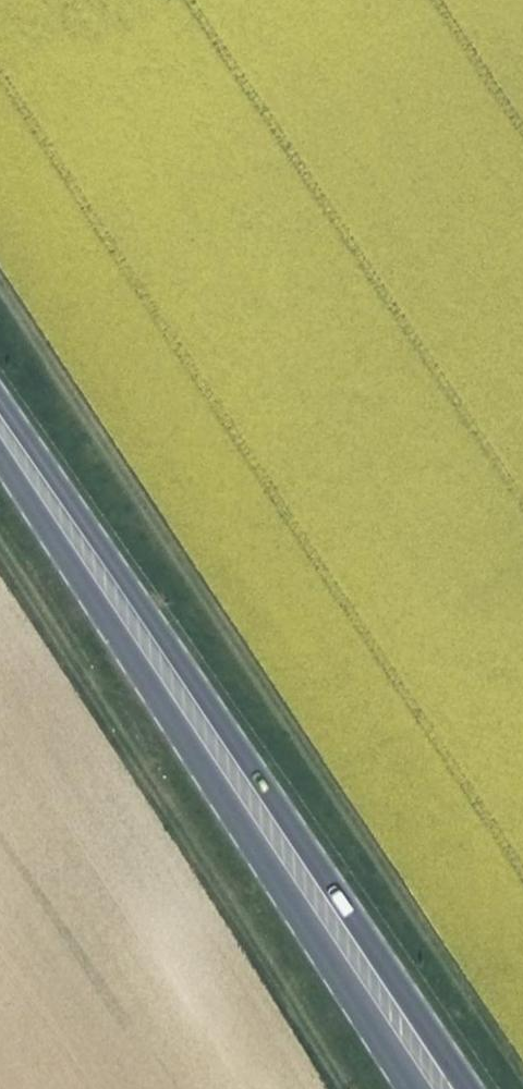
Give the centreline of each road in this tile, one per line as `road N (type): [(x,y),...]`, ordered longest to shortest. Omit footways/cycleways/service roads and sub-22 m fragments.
road 1 (track): [(0,285),(522,1066)]
road 2 (primary): [(470,1088),(0,393)]
road 3 (primary): [(0,452),(415,1088)]
road 4 (track): [(0,559),(343,1088)]

